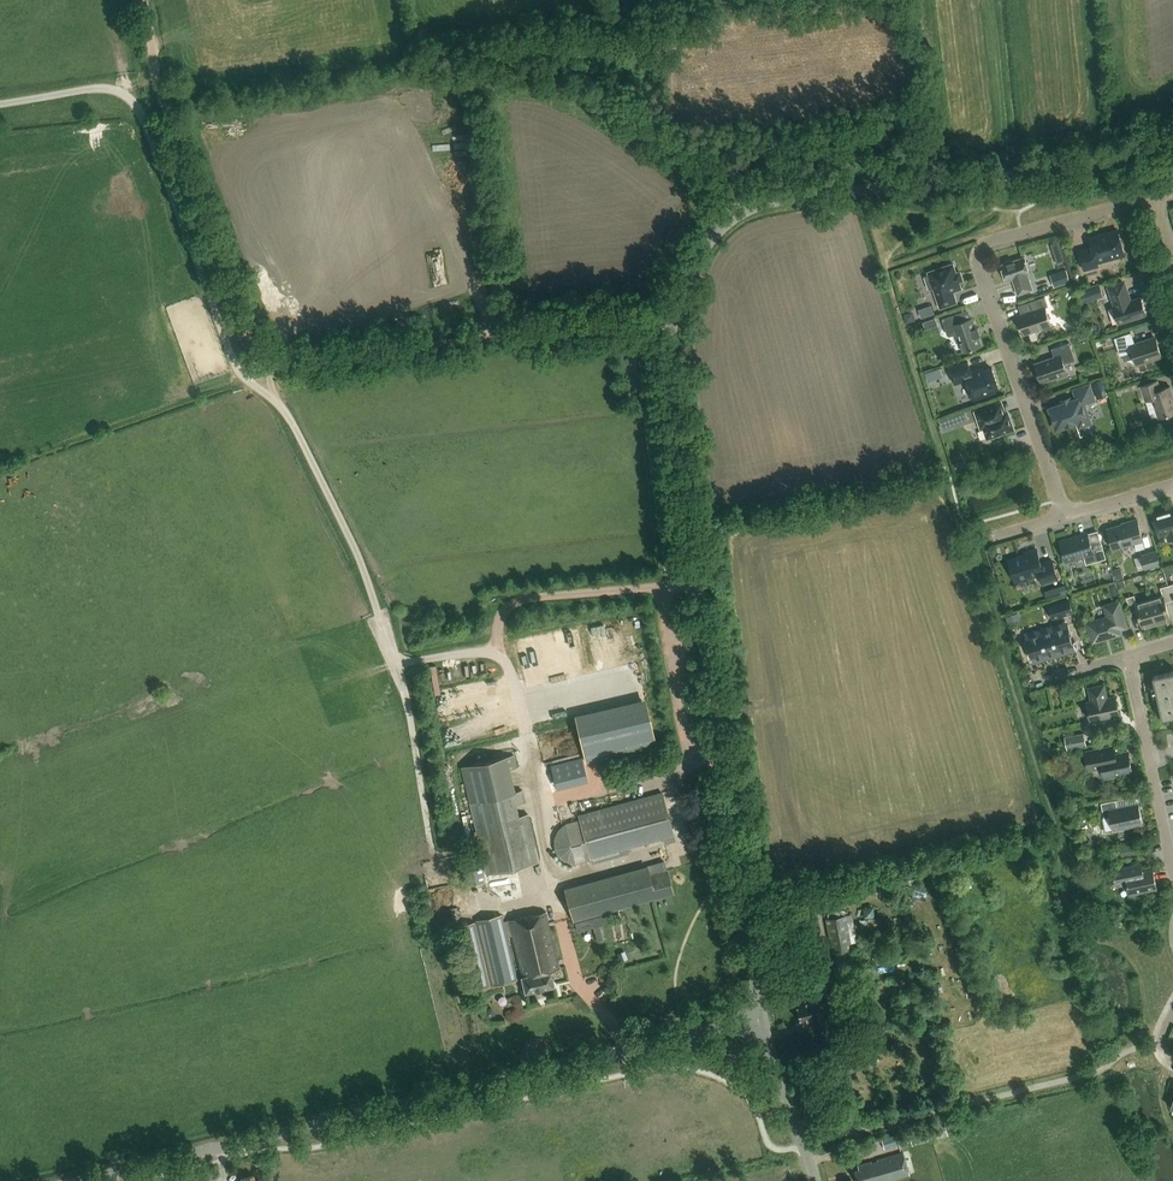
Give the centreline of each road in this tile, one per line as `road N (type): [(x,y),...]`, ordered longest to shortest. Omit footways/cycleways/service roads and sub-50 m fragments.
road 1 (unclassified): [(762,1019),(670,336),(682,286),(717,230),(752,206),(1083,166),(1172,134)]
road 2 (track): [(239,368),(289,417),(360,562),(397,668),(473,652),(508,660),(556,910),(578,987),(605,1013),(619,1053)]
road 3 (tertiary): [(80,1180),(762,1019)]
road 4 (residential): [(1063,517),(977,249),(1153,196)]
road 5 (track): [(269,360),(632,320)]
road 6 (track): [(156,74),(246,333),(269,360)]
road 7 (track): [(128,96),(239,368)]
road 8 (track): [(700,579),(519,603),(504,610),(494,653)]
road 9 (residential): [(1172,864),(1129,657)]
road 10 (tertiary): [(814,1180),(762,1019)]
road 11 (track): [(541,809),(670,773)]
road 12 (track): [(0,104),(95,89),(128,96)]

